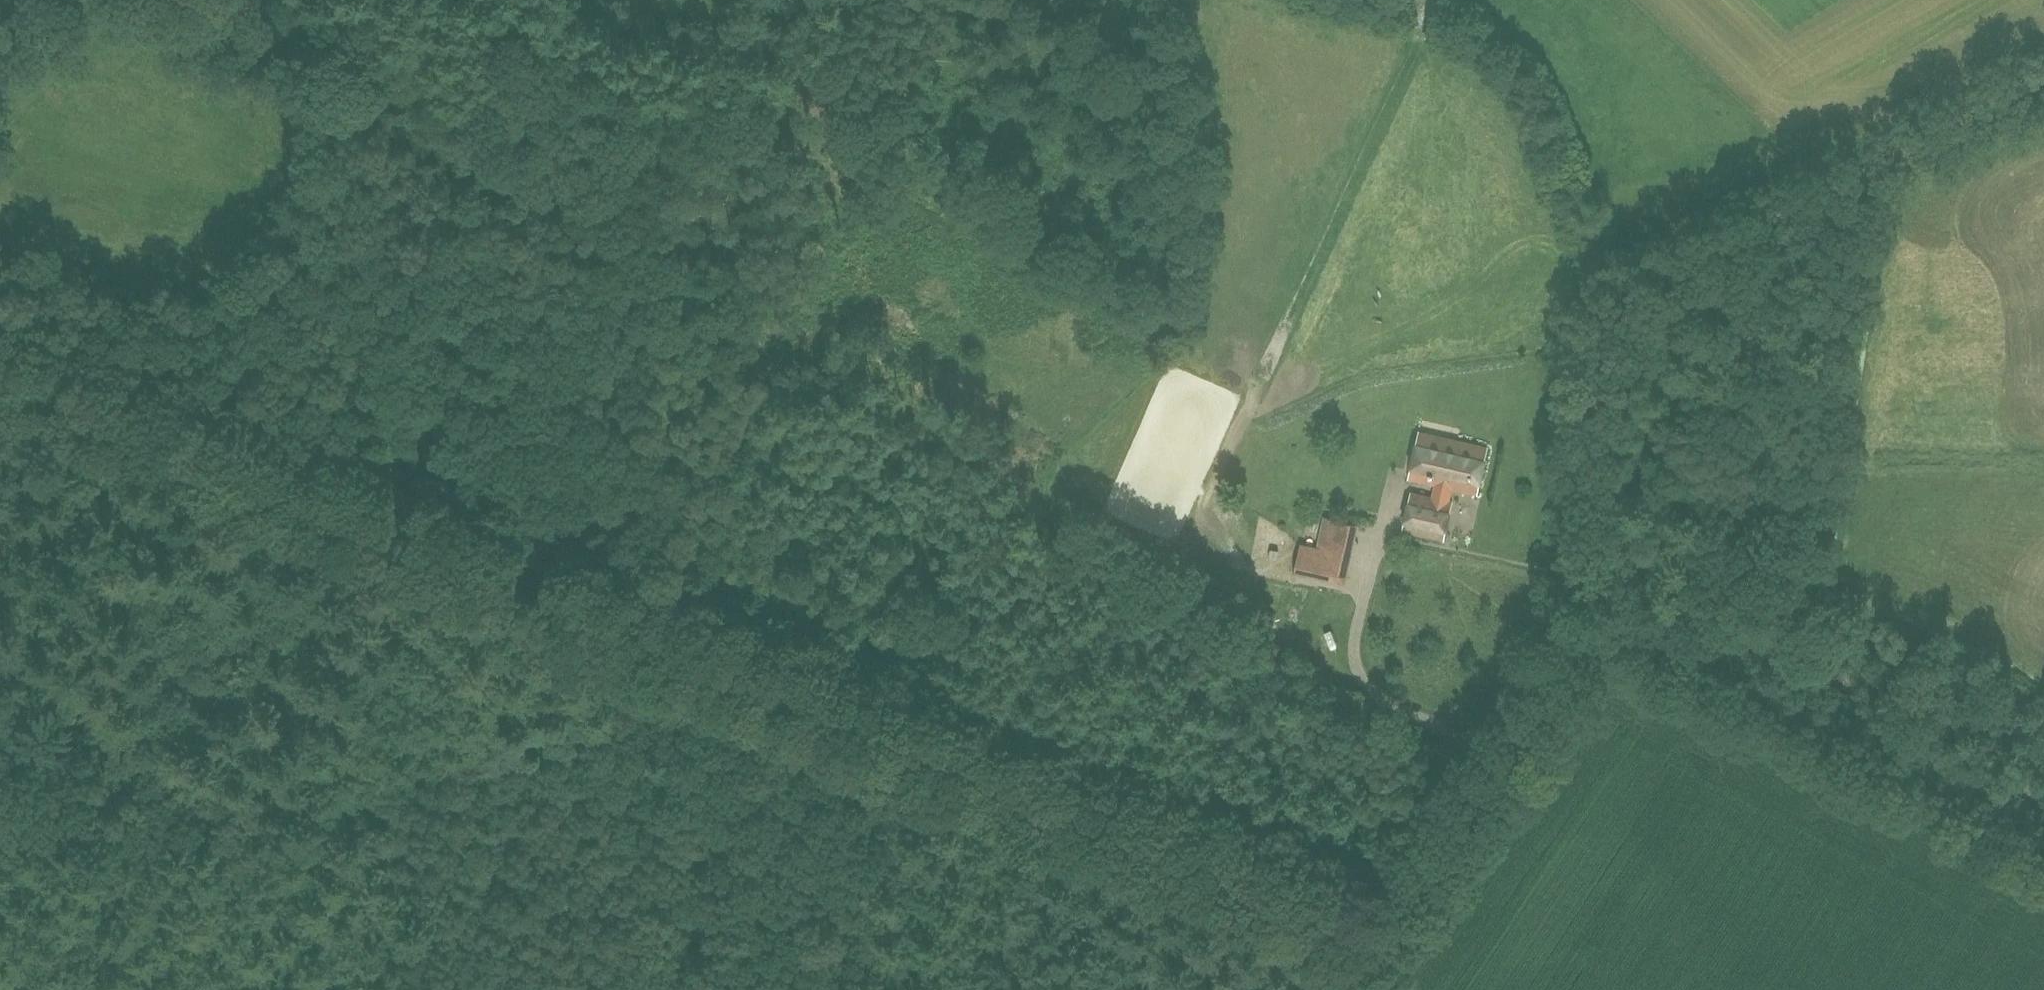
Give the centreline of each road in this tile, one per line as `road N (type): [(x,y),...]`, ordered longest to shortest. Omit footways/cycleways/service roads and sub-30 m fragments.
road 1 (track): [(0,369),(1384,933),(1560,682),(1576,646),(1604,392),(1625,308),(1645,289),(2043,78)]

